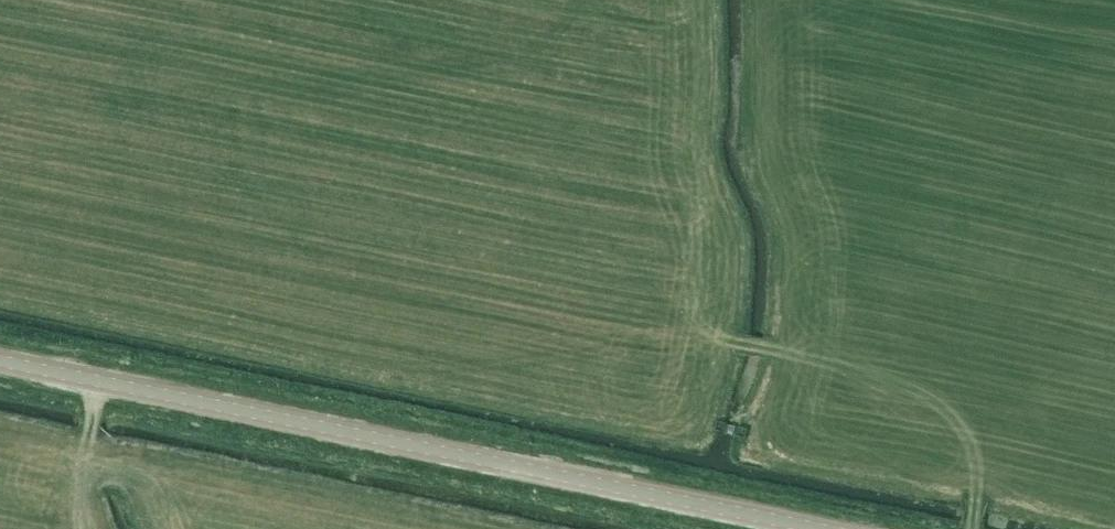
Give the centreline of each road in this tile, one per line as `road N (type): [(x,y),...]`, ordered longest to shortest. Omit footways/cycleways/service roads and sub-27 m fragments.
road 1 (tertiary): [(815,528),(0,357)]
road 2 (track): [(972,528),(986,440),(963,388),(734,341)]
road 3 (track): [(95,379),(85,528)]

